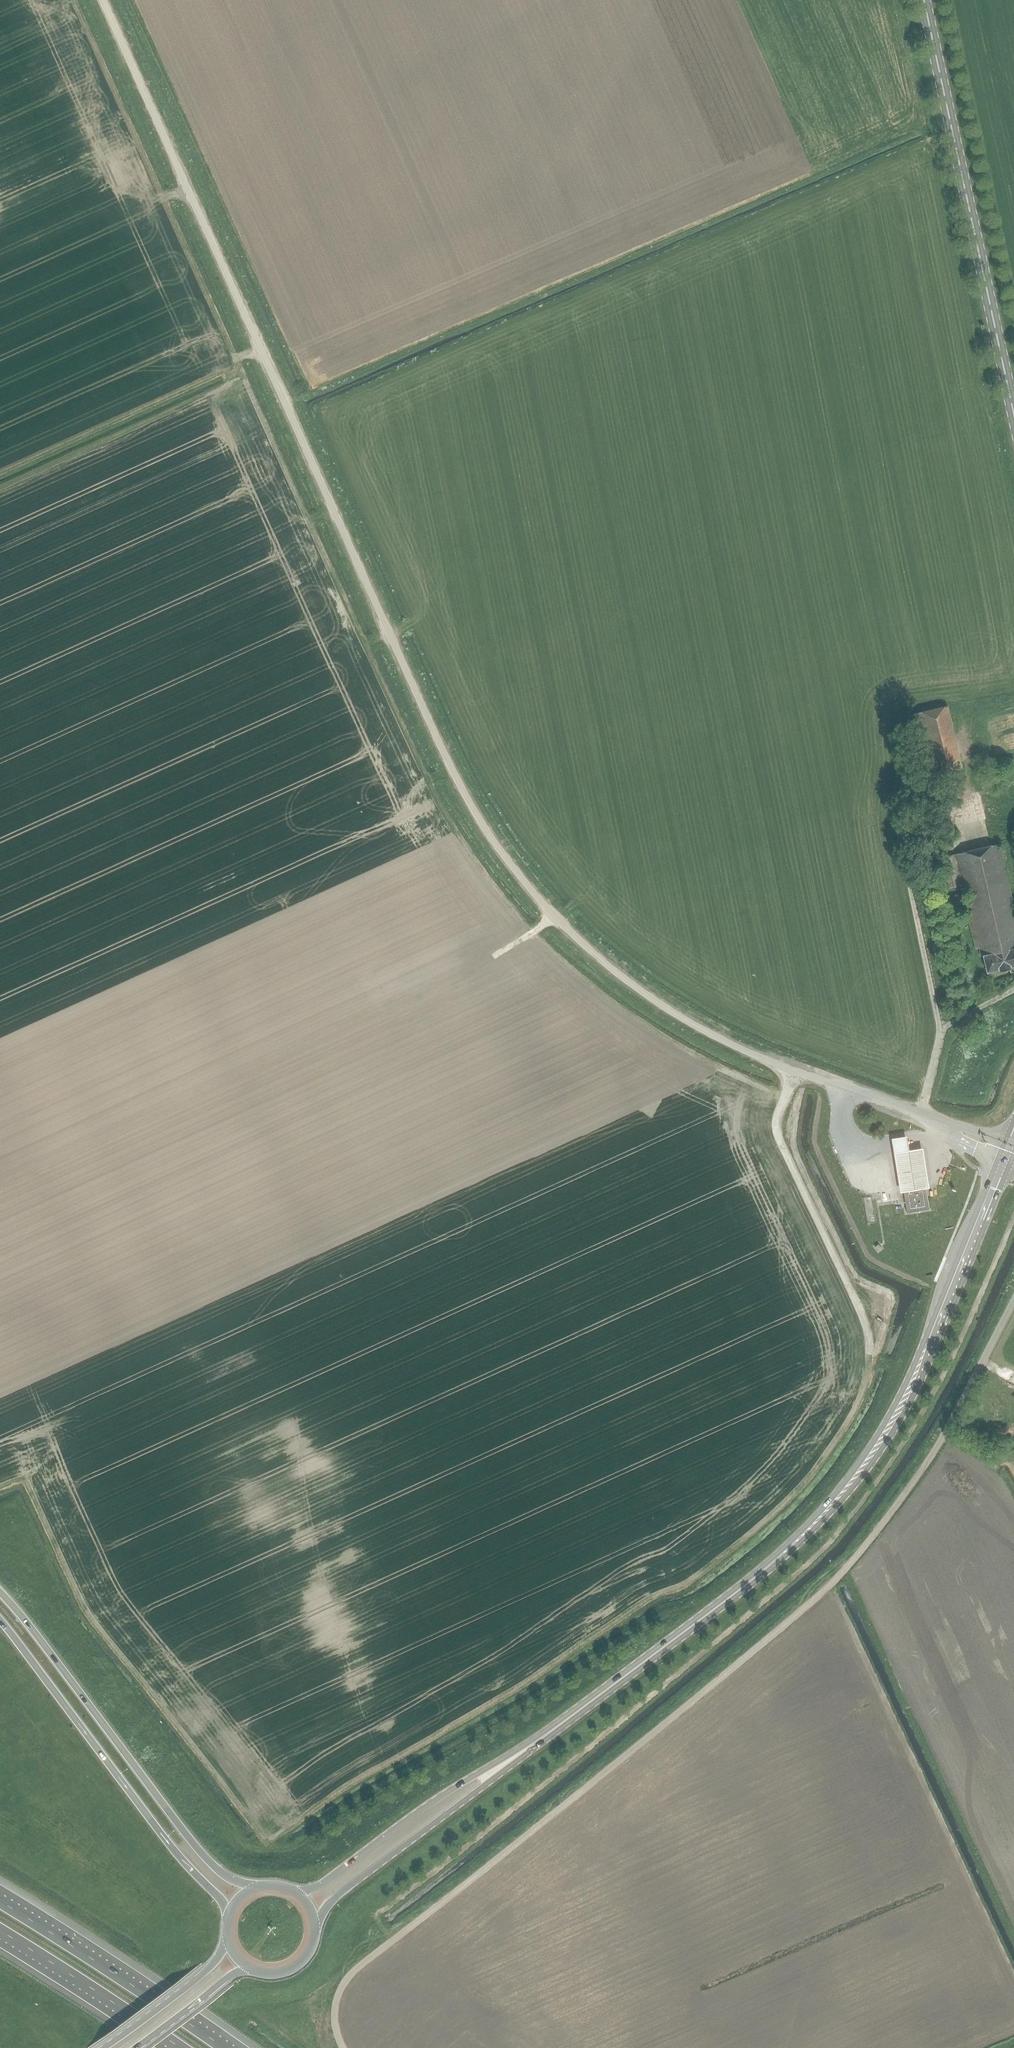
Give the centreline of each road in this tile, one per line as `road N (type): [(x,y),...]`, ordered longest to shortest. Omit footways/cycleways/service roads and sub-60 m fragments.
road 1 (unclassified): [(1009,1151),(738,1050),(675,1018),(603,964),(521,879),(442,740),(102,0)]
road 2 (unclassified): [(344,2047),(336,2009),(354,1972),(841,1574),(945,1435),(1013,1302)]
road 3 (primary): [(528,1748),(756,1582),(867,1461),(1009,1151)]
road 4 (primary): [(1013,417),(924,0)]
road 5 (motorway): [(252,1889),(201,1852),(0,1593)]
road 6 (motorway): [(0,1620),(228,1915)]
road 7 (primary): [(315,1924),(336,1897),(528,1748)]
road 8 (primary): [(528,1748),(298,1893)]
road 9 (motorway): [(222,2047),(41,1927)]
road 10 (motorway): [(0,1931),(180,2047)]
road 11 (primary): [(229,1944),(103,2047)]
road 12 (primary): [(135,2047),(249,1968)]

